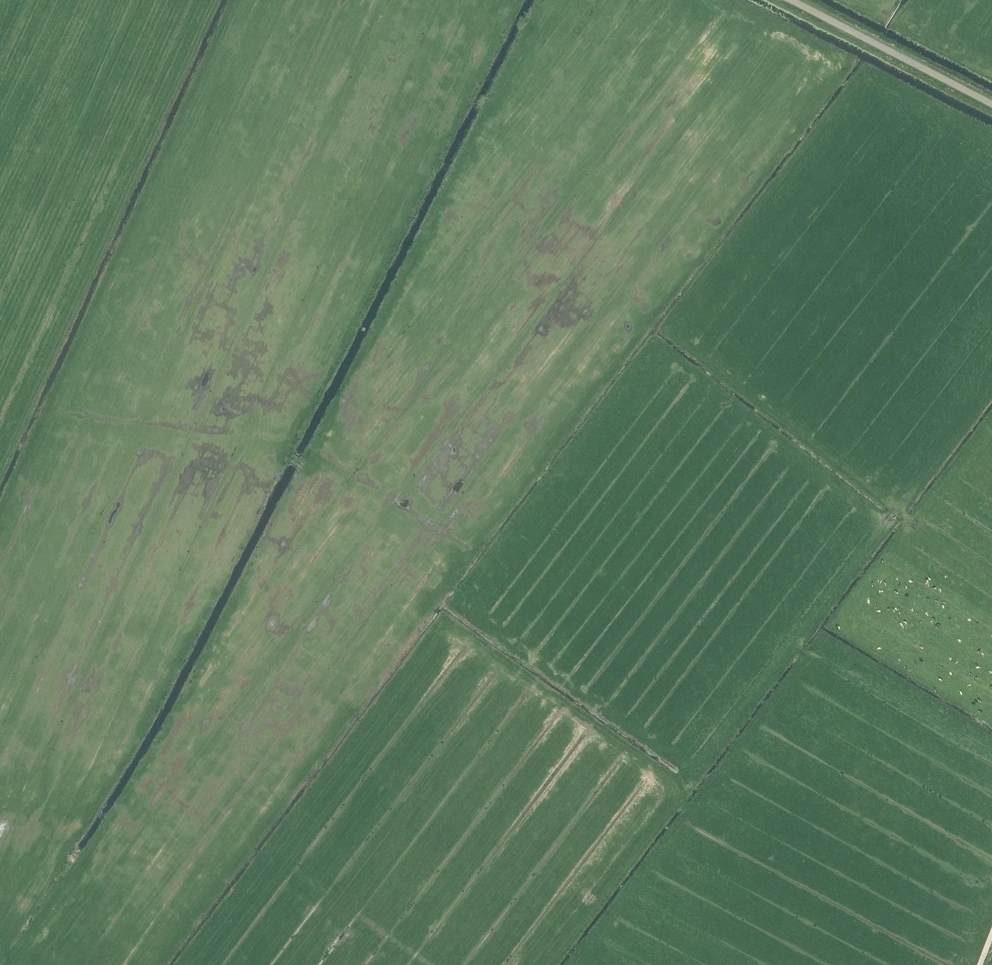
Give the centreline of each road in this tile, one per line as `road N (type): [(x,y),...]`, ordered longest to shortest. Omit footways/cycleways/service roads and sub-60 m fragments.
road 1 (unclassified): [(791,0),(991,103)]

